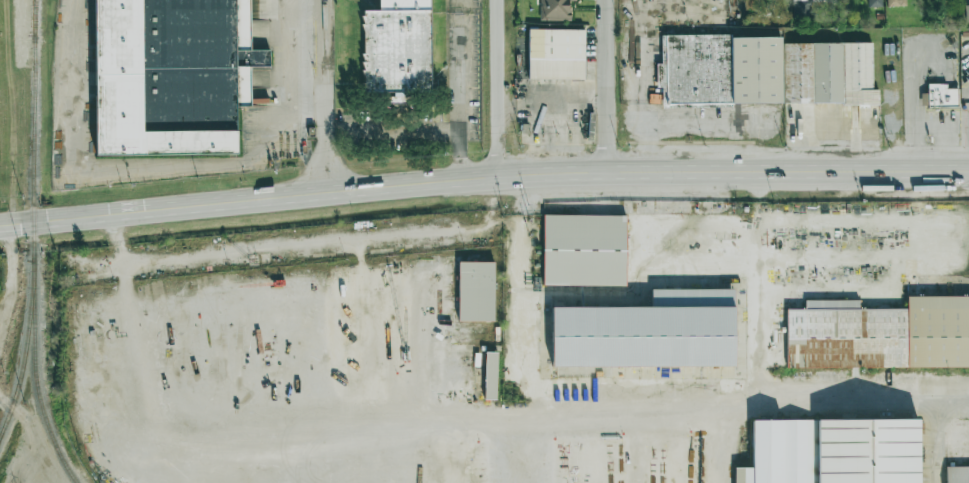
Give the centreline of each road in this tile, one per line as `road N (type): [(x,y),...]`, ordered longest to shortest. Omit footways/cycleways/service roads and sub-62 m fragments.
road 1 (secondary): [(0,226),(461,180),(755,174)]
road 2 (secondary): [(755,174),(968,174)]
road 3 (residential): [(496,178),(494,0)]
road 4 (residential): [(605,176),(604,0)]

